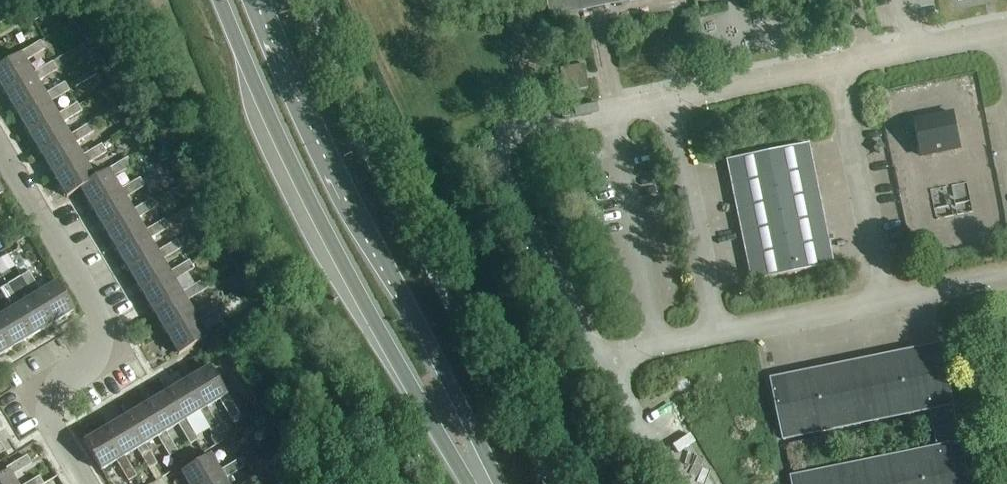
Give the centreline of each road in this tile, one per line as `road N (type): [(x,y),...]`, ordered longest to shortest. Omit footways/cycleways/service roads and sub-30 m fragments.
road 1 (primary): [(220,0),(338,265),(476,483)]
road 2 (primary): [(497,483),(262,0)]
road 3 (residential): [(0,147),(101,327),(100,348),(89,366),(67,377),(50,411),(87,483)]

